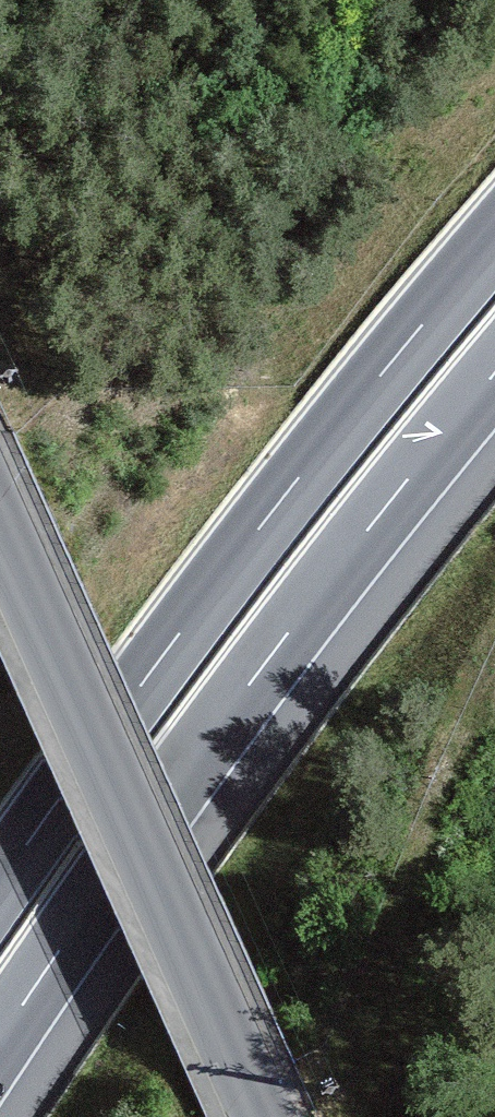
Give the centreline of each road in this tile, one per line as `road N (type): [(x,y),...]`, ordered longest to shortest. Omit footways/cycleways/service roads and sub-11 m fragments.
road 1 (trunk): [(0,1039),(247,688),(494,373)]
road 2 (trunk): [(494,240),(299,477),(0,884)]
road 3 (tertiary): [(263,1116),(0,526)]

